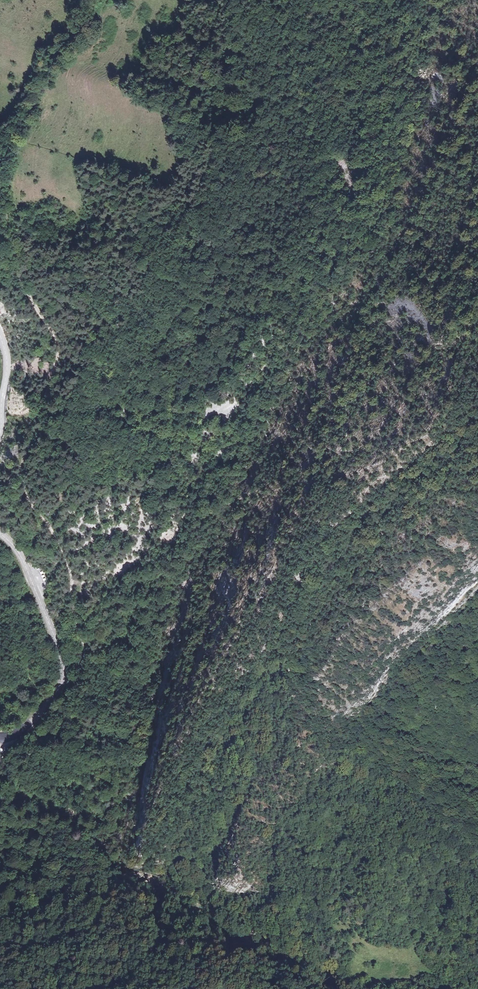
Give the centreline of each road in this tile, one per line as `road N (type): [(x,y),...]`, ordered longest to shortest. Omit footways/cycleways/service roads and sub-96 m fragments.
road 1 (tertiary): [(0,535),(22,557),(65,663),(61,688),(44,709),(0,737)]

